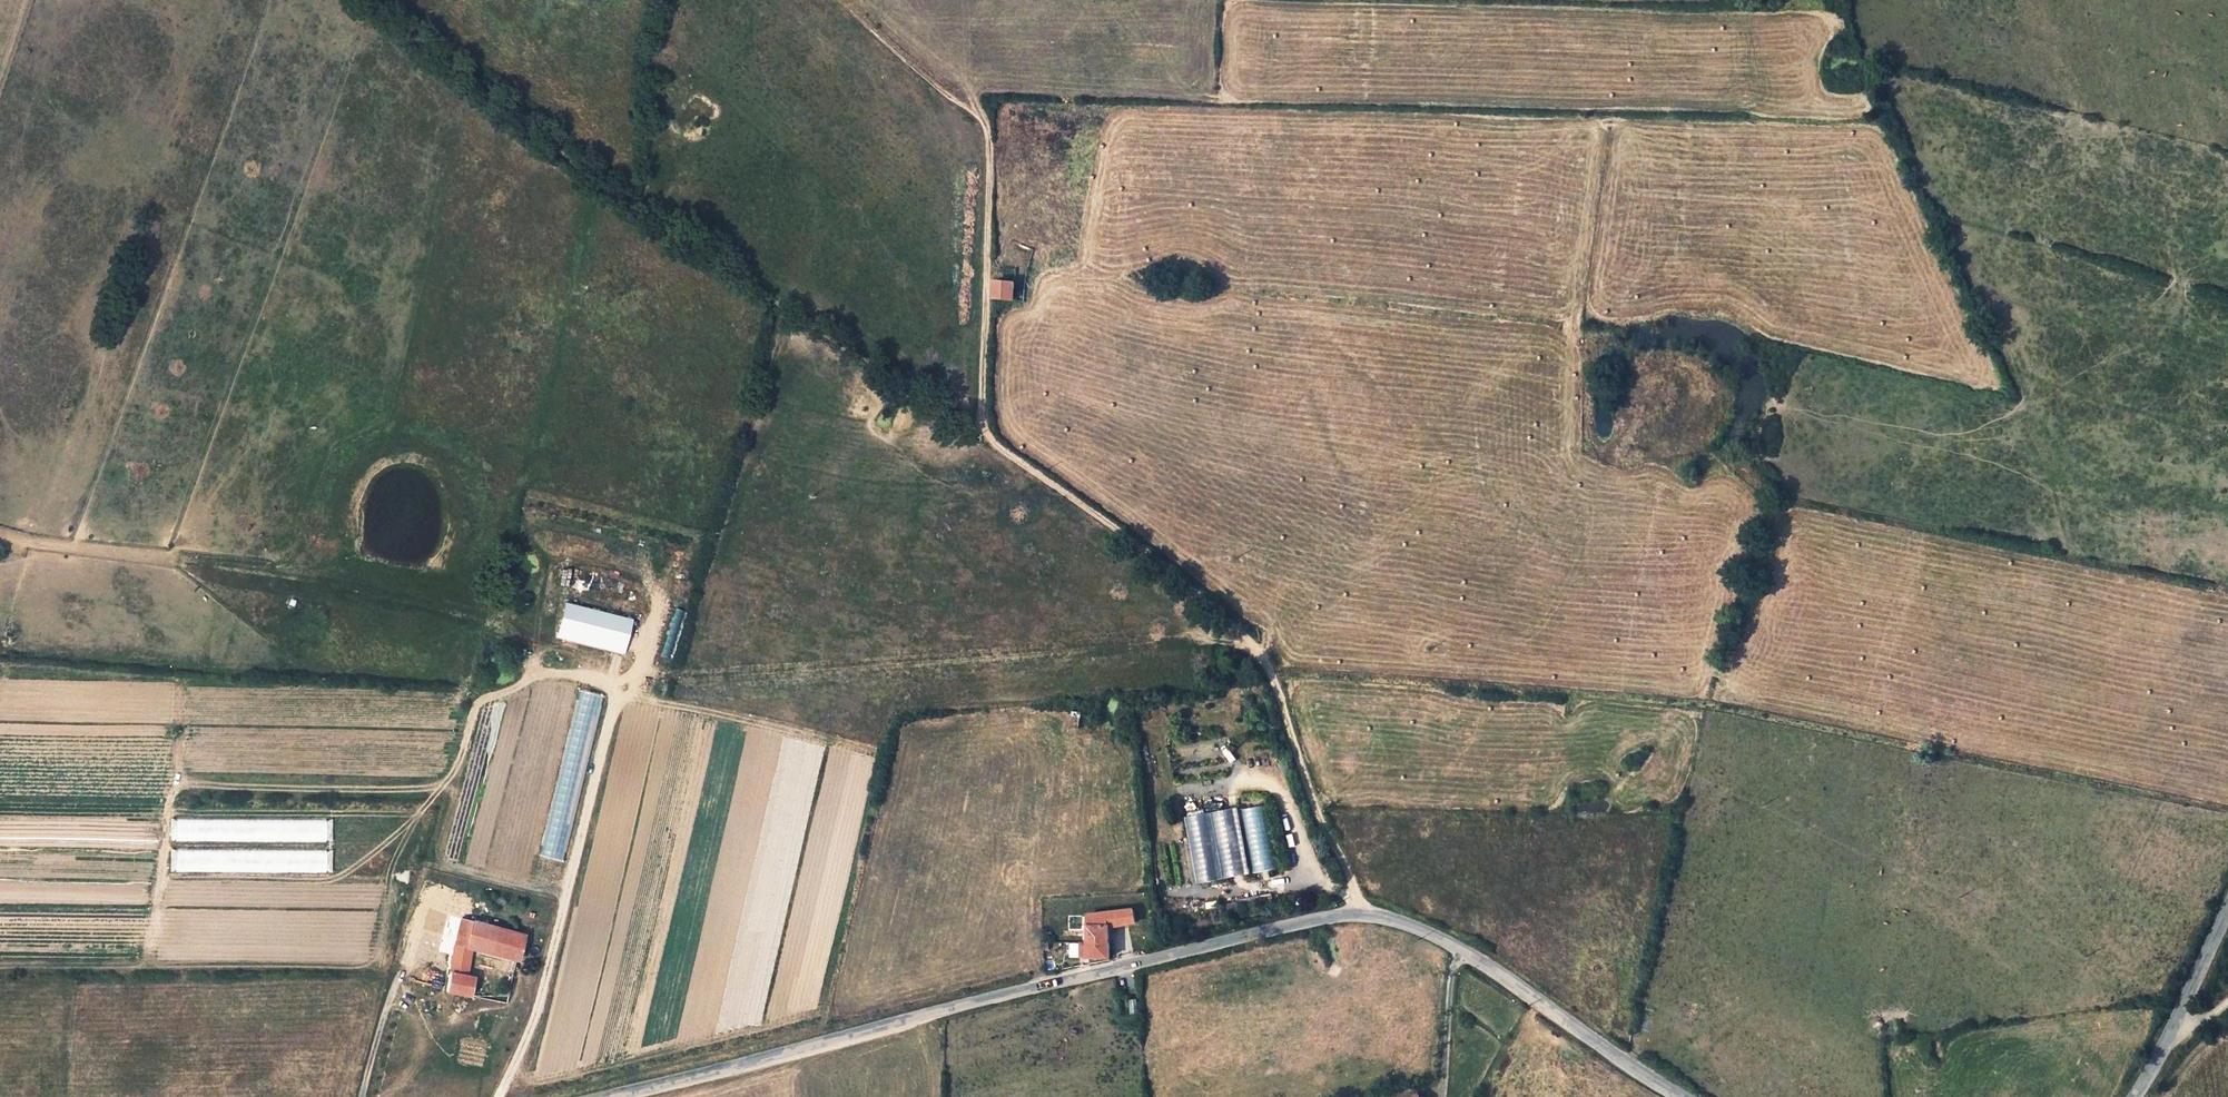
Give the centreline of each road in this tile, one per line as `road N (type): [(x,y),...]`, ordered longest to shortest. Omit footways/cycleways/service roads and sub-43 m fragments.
road 1 (unclassified): [(1679,1096),(1502,973),(1368,911),(1032,984),(581,1096)]
road 2 (track): [(371,0),(602,187),(974,430)]
road 3 (track): [(974,430),(1167,567),(1254,645),(1368,911)]
road 4 (track): [(834,0),(989,129),(982,420),(974,430)]
road 5 (unclassified): [(2227,915),(2174,1036),(2135,1096)]

